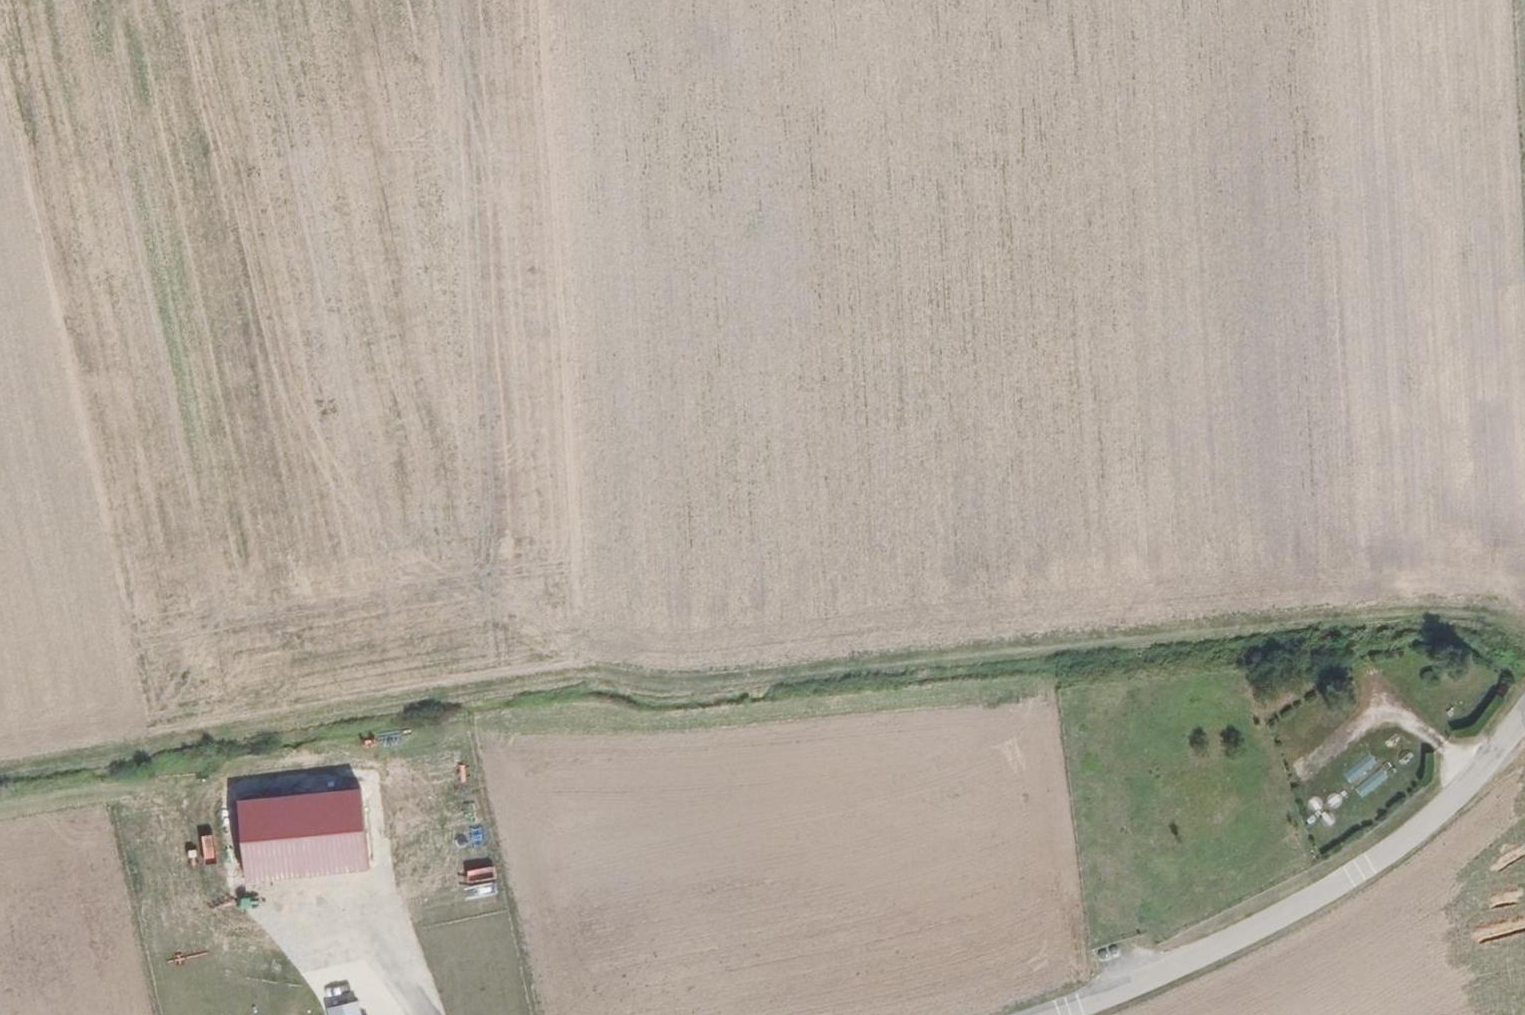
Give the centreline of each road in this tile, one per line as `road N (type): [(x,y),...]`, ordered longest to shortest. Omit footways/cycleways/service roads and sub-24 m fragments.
road 1 (tertiary): [(1060,1014),(1243,935),(1340,876),(1445,799),(1524,702)]
road 2 (track): [(1524,317),(1504,0)]

